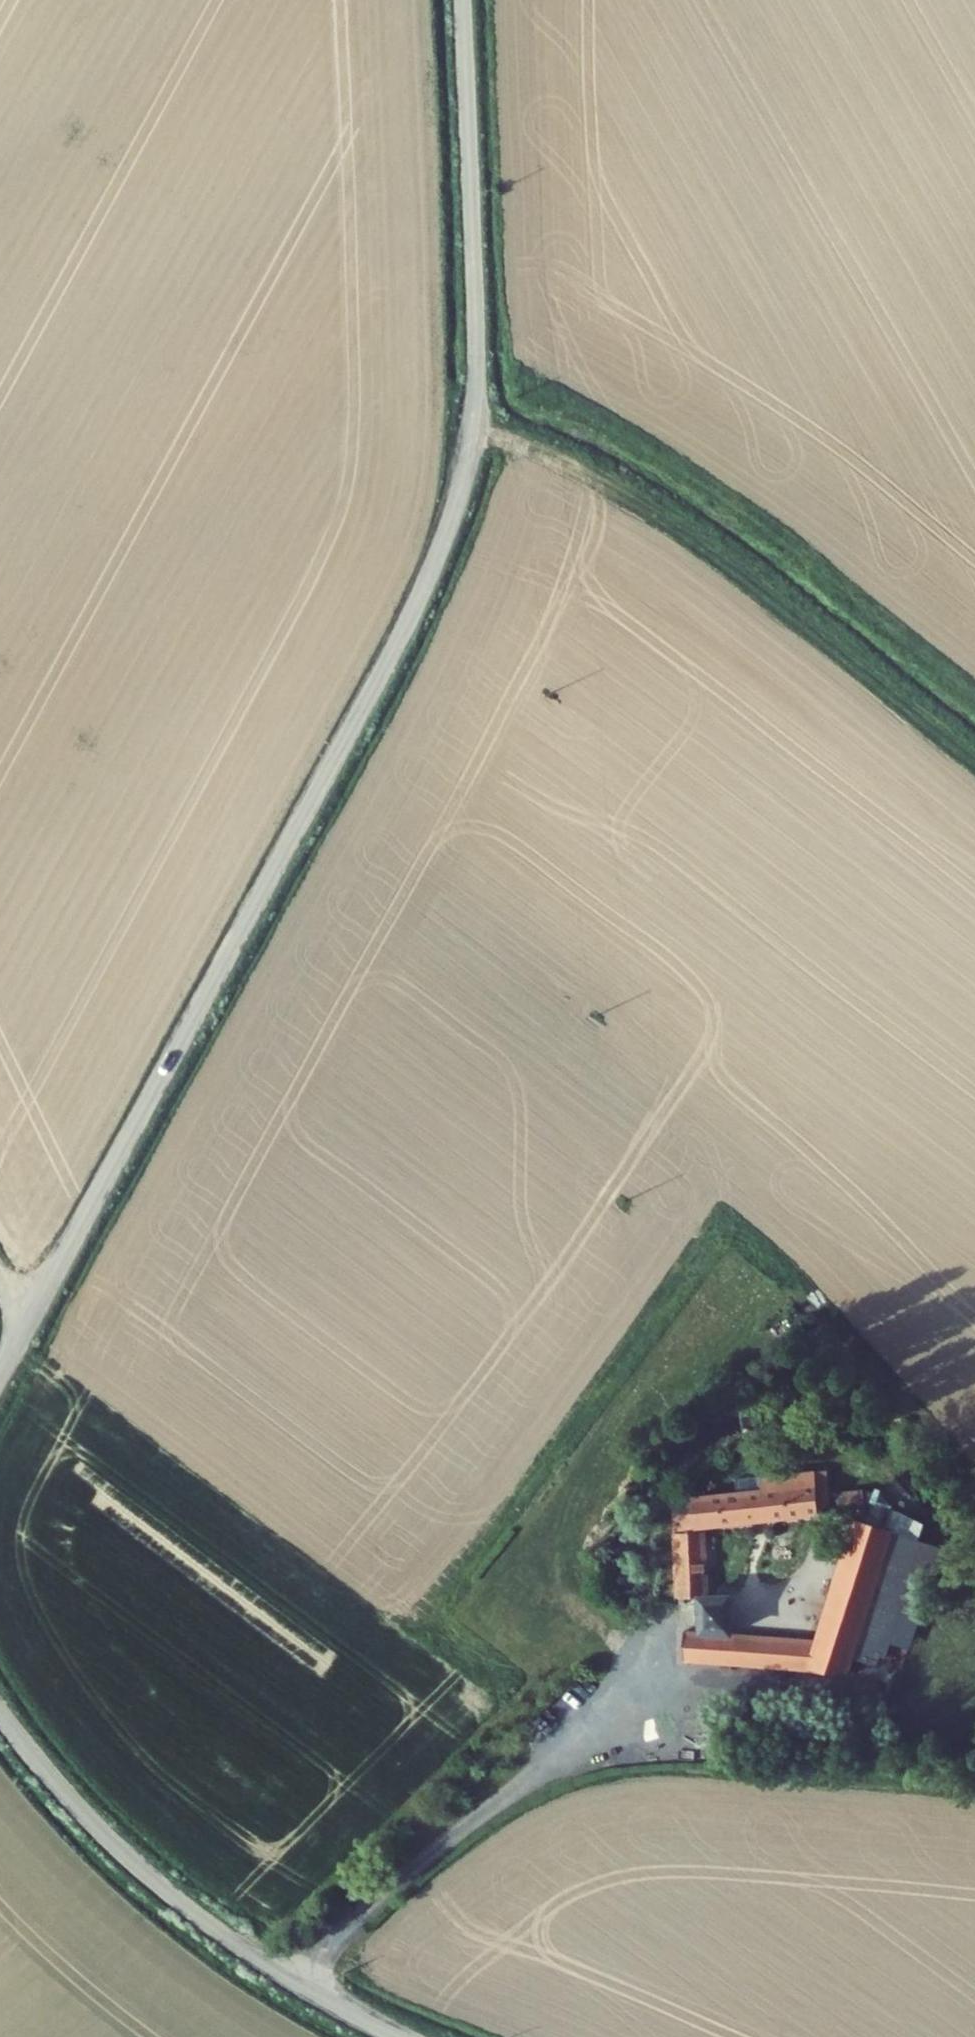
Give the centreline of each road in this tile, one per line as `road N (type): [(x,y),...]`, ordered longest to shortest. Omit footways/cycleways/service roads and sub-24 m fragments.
road 1 (residential): [(465,0),(477,356),(468,452),(443,542),(417,608),(31,1311)]
road 2 (unclassified): [(401,2036),(199,1917),(114,1845),(0,1714)]

